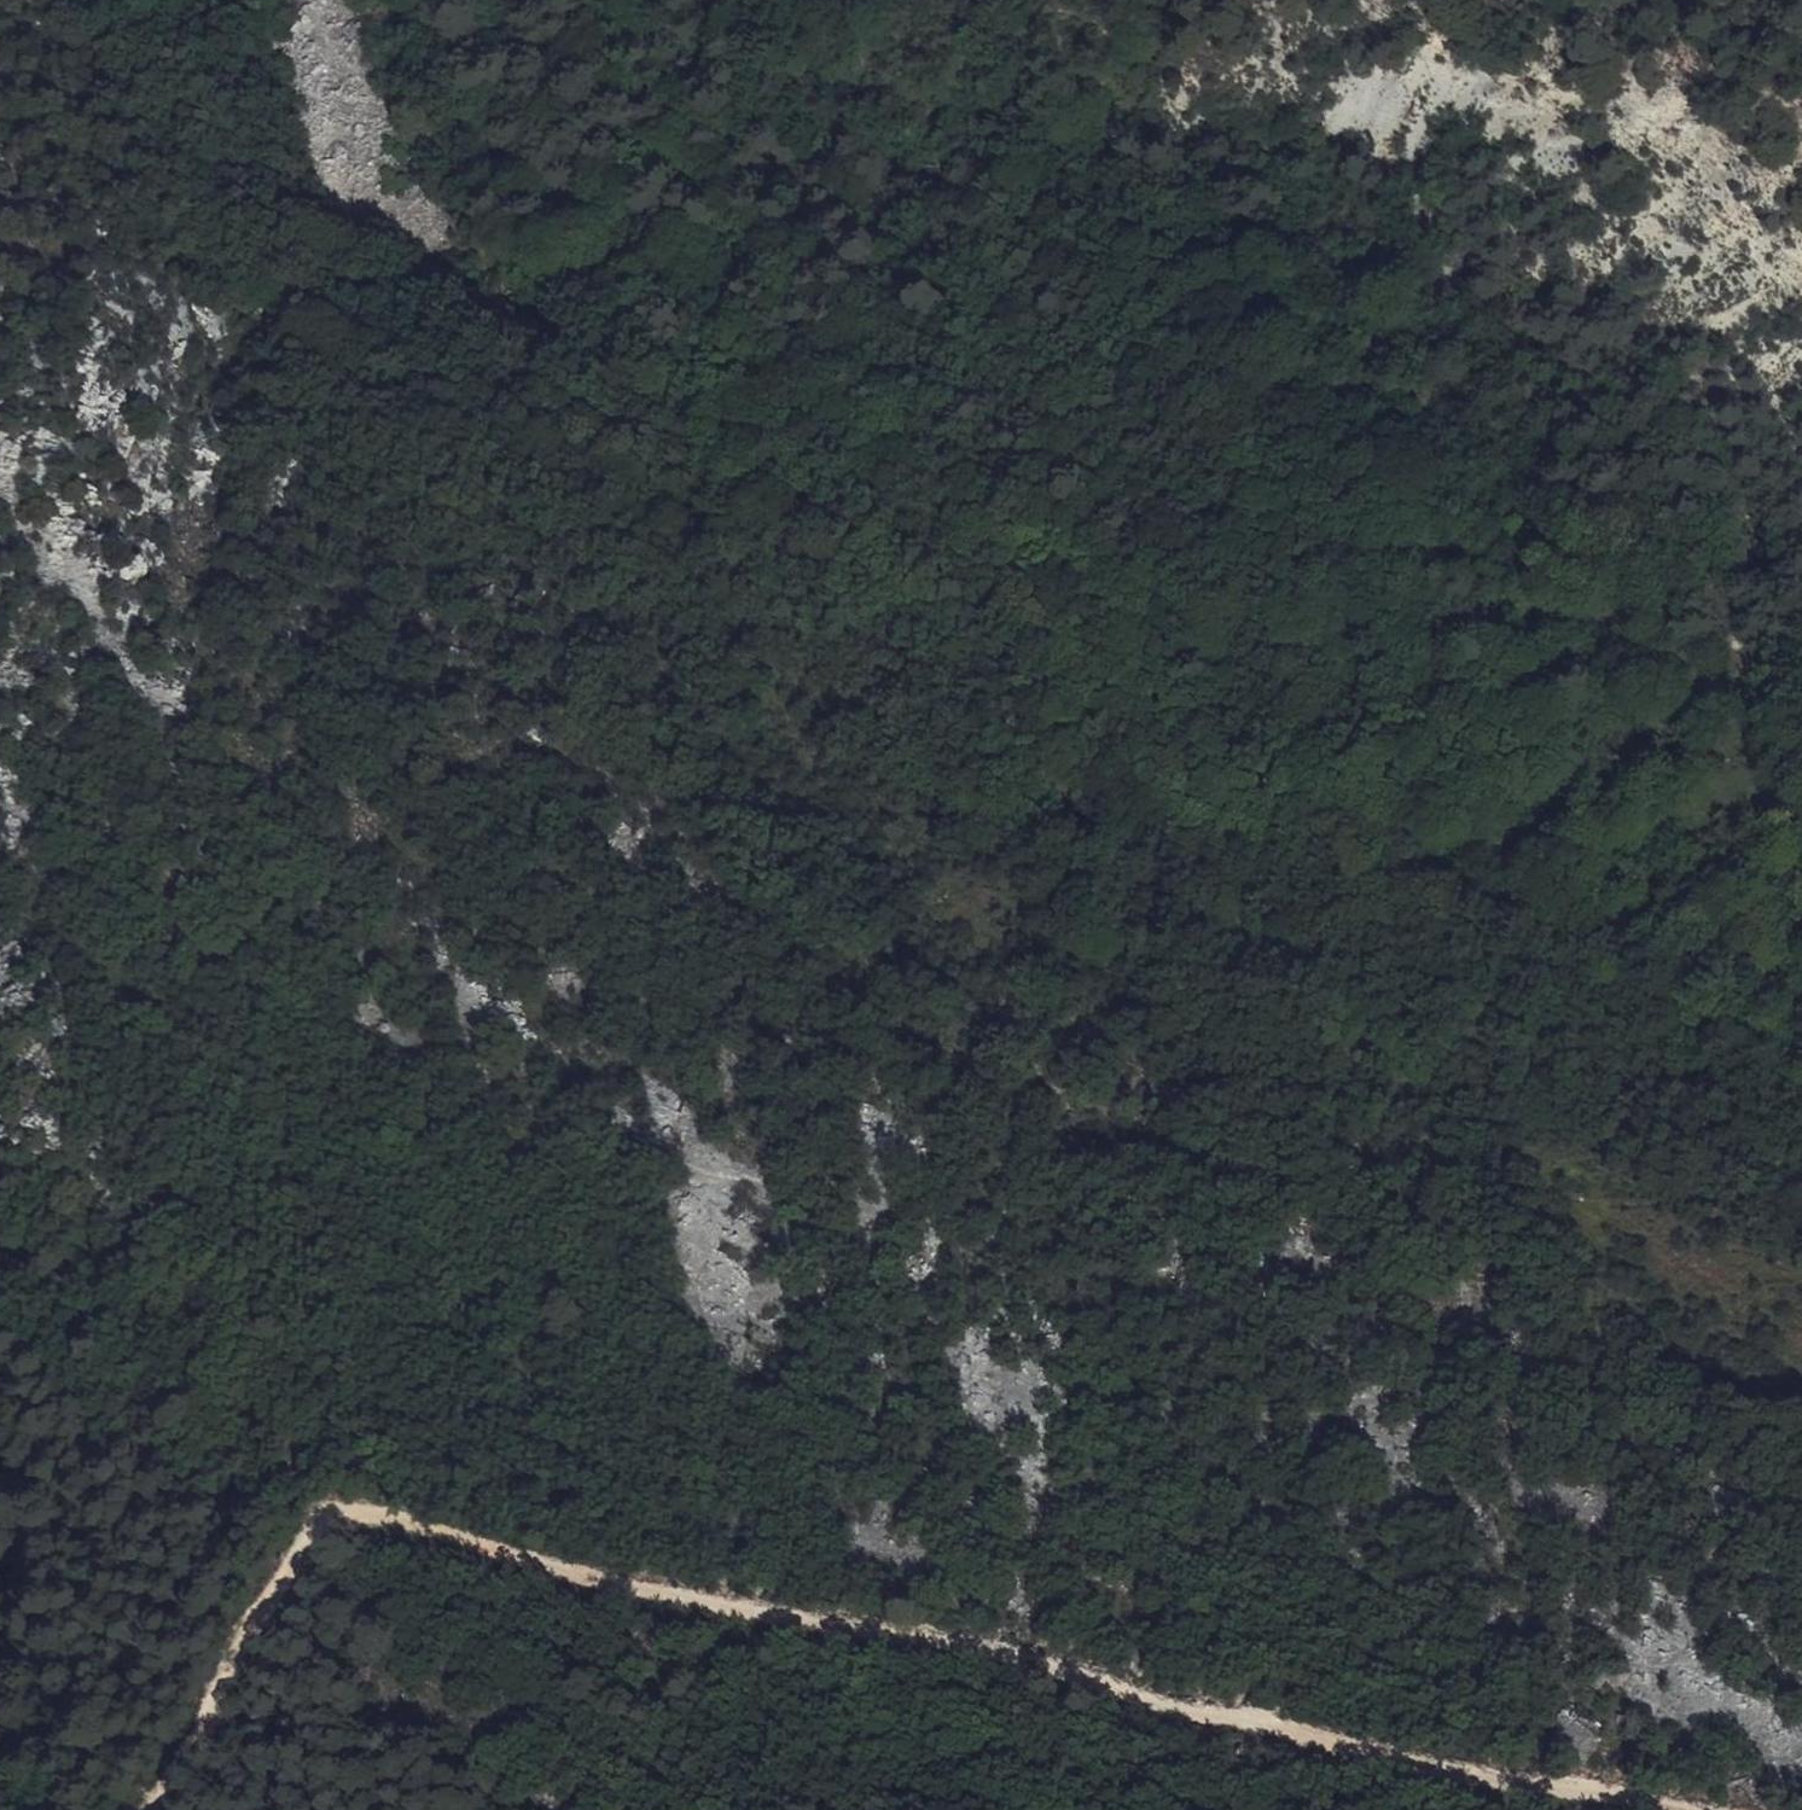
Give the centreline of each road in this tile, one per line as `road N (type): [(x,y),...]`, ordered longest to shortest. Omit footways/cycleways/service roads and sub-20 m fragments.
road 1 (track): [(151,1809),(173,1784),(294,1550),(327,1515),(361,1505),(693,1597),(970,1639),(1130,1690),(1483,1770)]
road 2 (track): [(1666,1809),(1483,1770)]

